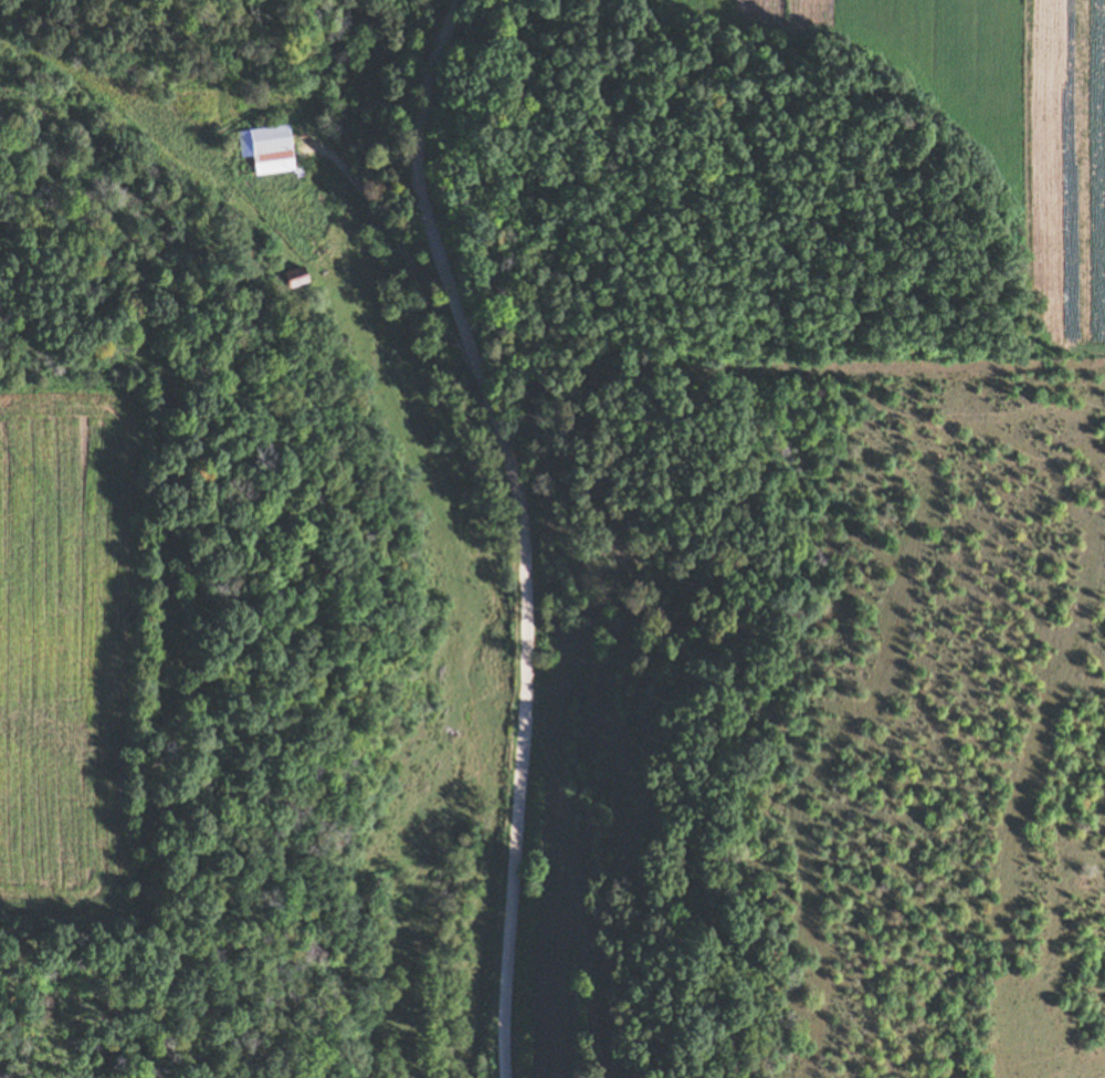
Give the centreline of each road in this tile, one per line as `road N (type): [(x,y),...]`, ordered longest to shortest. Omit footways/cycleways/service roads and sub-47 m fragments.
road 1 (residential): [(510,1077),(527,580),(518,495),(431,220),(420,129),(460,0)]

